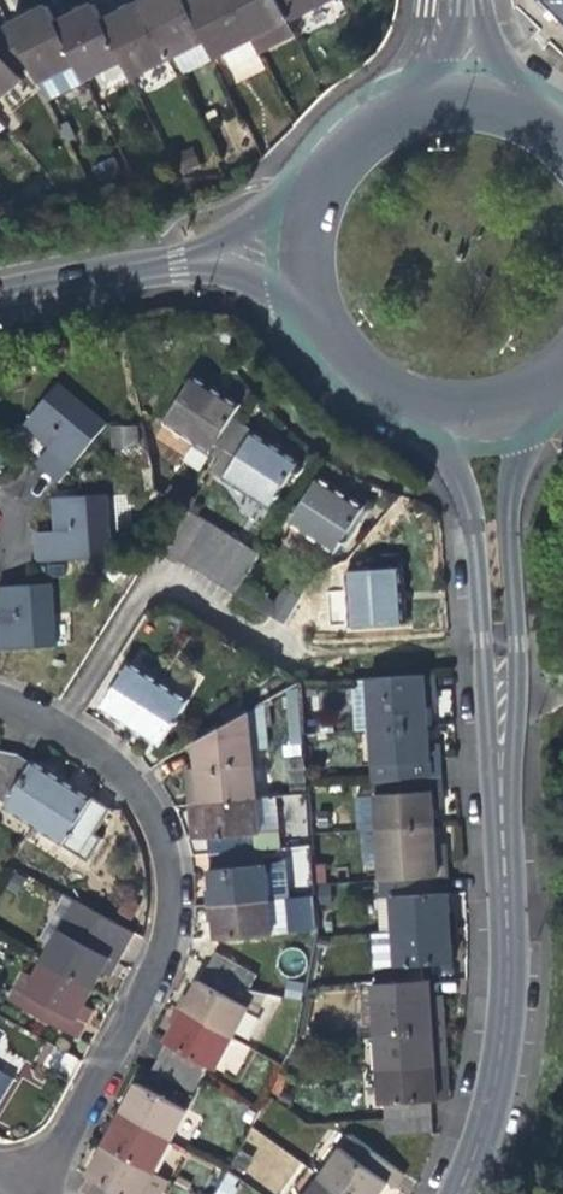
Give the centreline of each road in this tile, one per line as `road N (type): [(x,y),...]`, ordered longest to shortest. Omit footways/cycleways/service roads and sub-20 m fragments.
road 1 (residential): [(17,1193),(154,955),(164,895),(157,844),(122,778),(83,742),(0,700)]
road 2 (residential): [(496,690),(507,911),(502,1033),(447,1193)]
road 3 (residential): [(413,400),(451,465),(474,561),(476,654),(496,690)]
road 4 (residential): [(496,690),(508,645),(506,520),(525,397)]
road 5 (secondary): [(332,170),(158,266)]
road 6 (secondary): [(158,266),(269,286),(324,321)]
road 7 (secondary): [(0,298),(158,266)]
road 8 (secondary): [(332,170),(312,218),(309,270),(324,321)]
road 9 (secondary): [(462,97),(402,110),(368,130),(332,170)]
road 10 (secondary): [(324,321),(367,375),(413,400)]

